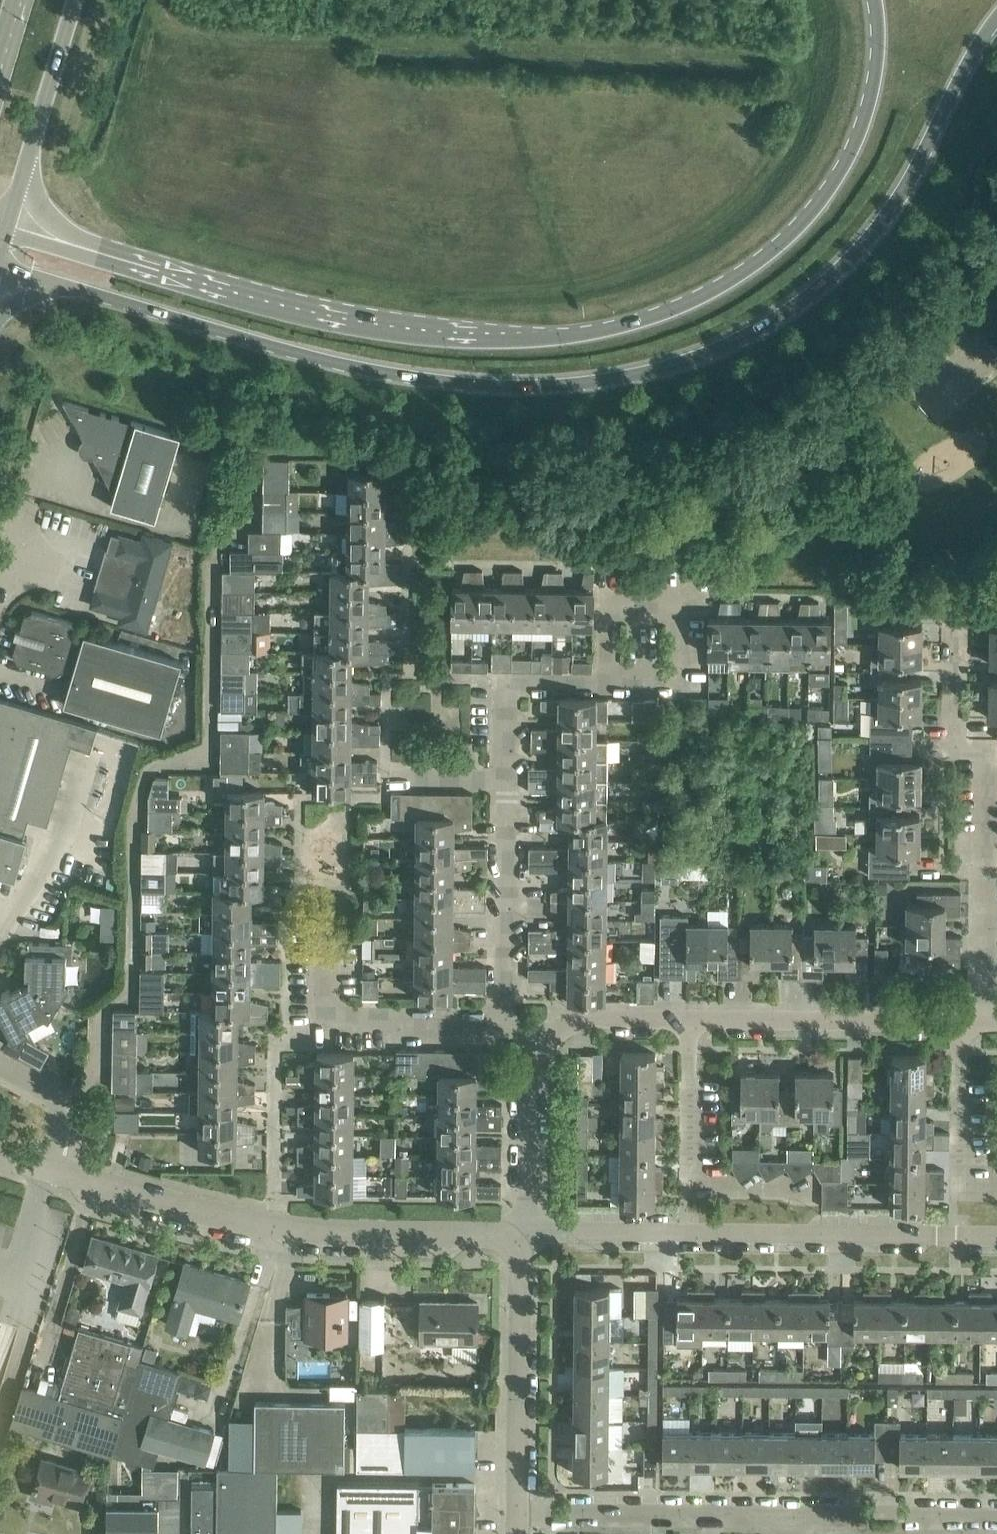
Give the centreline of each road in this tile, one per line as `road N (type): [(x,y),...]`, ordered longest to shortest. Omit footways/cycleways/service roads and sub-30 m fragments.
road 1 (secondary): [(0,269),(393,371),(477,383),(580,380),(684,360),(801,298),(861,240),(996,18)]
road 2 (secondary): [(872,0),(877,53),(862,124),(817,199),(771,248),(709,290),(648,315),(564,336),(424,328),(275,300),(9,227)]
road 3 (residential): [(996,1235),(570,1231),(511,1241)]
road 4 (unclassified): [(511,1241),(493,1234),(295,1228),(62,1172)]
road 5 (residential): [(985,1021),(984,763),(952,735),(958,599)]
road 6 (residential): [(808,1191),(688,1189),(689,1018)]
road 7 (unclassified): [(517,1512),(518,1257),(511,1241)]
road 8 (residential): [(523,1026),(419,1024),(332,1009),(330,930)]
road 9 (residential): [(517,1512),(786,1516)]
road 10 (residential): [(689,1018),(958,1021)]
road 11 (residential): [(523,1026),(507,1007),(510,778)]
road 12 (secondary): [(9,227),(77,0)]
road 13 (residential): [(608,682),(684,682),(685,609),(608,608)]
road 14 (residential): [(786,1516),(996,1518)]
road 15 (residential): [(996,1191),(958,1191),(958,1021)]
road 16 (residential): [(511,1241),(526,1196),(530,1088),(545,1043)]
road 17 (residential): [(510,778),(509,684),(608,682)]
road 18 (residential): [(545,1043),(574,1022),(689,1018)]
road 19 (unclassified): [(62,1172),(70,1113),(0,1066)]
road 20 (residential): [(387,777),(510,778)]

